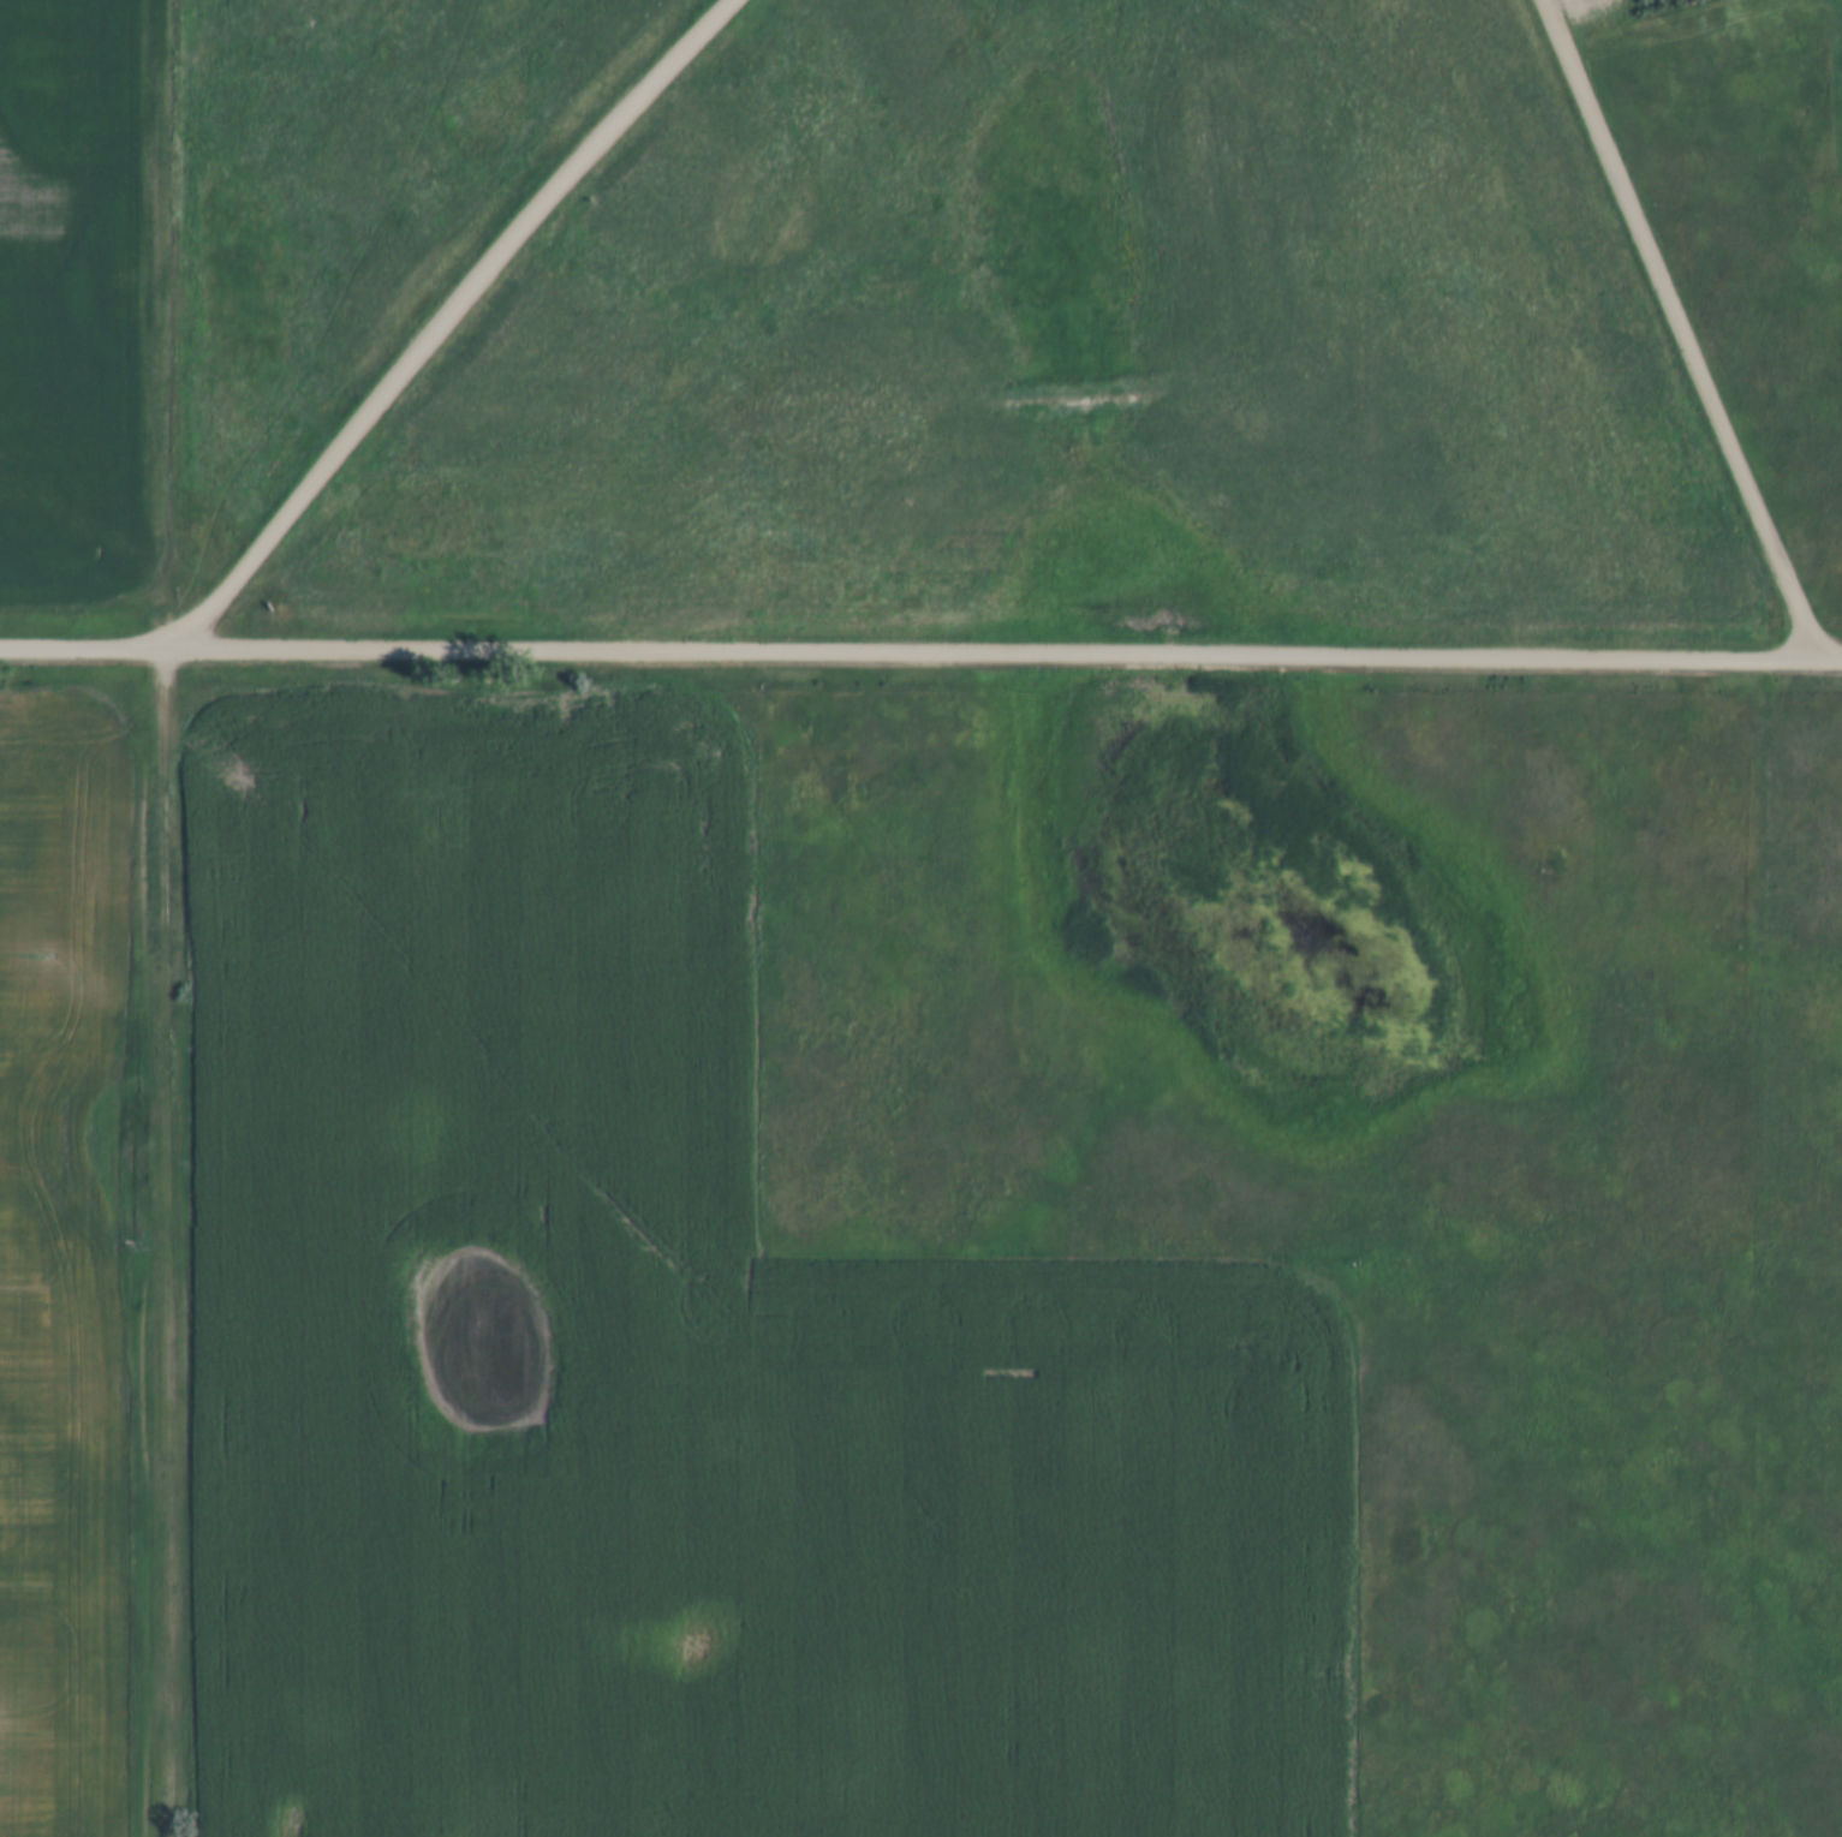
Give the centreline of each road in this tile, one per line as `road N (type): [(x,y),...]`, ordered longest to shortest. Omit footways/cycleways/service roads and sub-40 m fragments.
road 1 (residential): [(0,649),(1841,661)]
road 2 (track): [(173,1836),(168,649)]
road 3 (residential): [(733,0),(501,249),(252,563),(168,649)]

